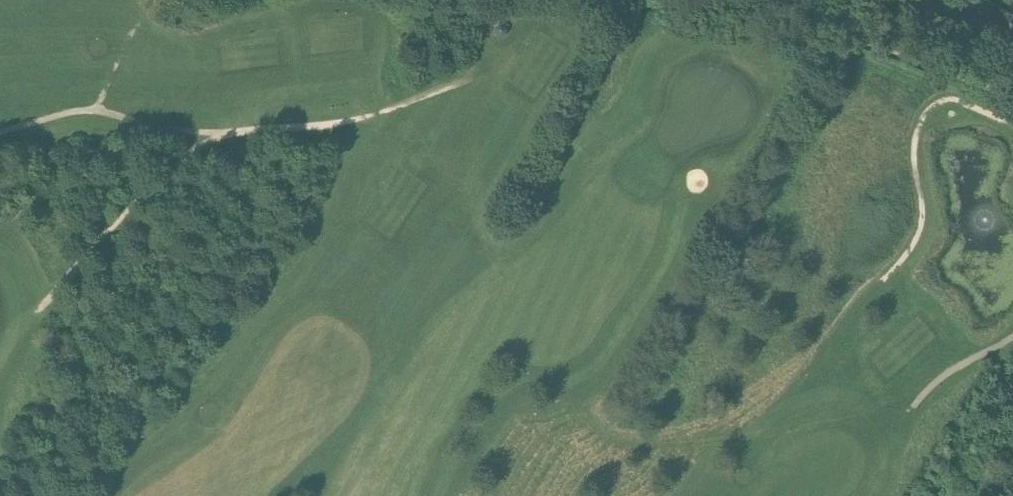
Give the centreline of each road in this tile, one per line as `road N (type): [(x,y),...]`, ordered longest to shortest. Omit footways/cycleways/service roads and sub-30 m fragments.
road 1 (track): [(640,0),(504,239)]

